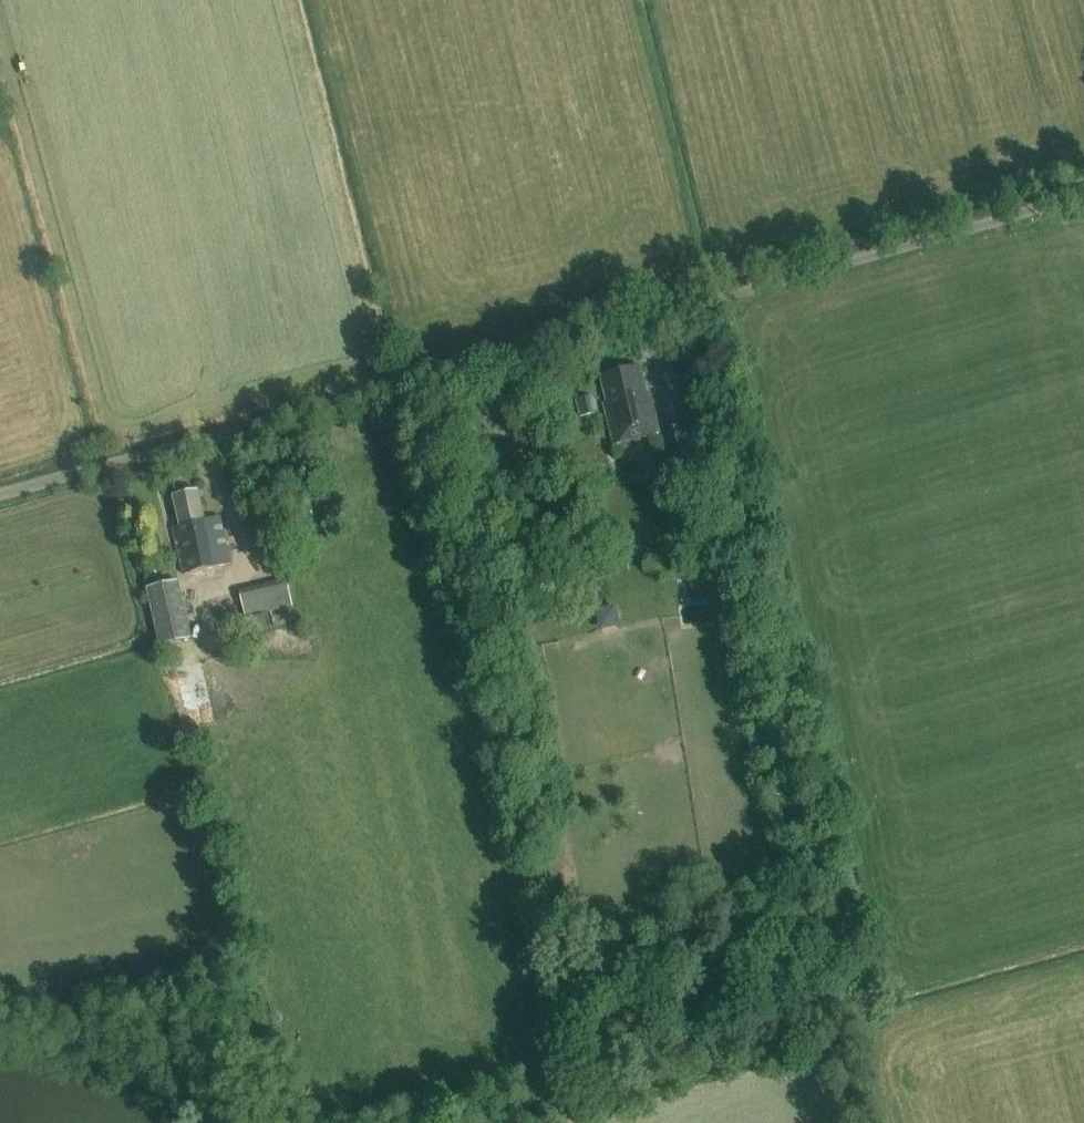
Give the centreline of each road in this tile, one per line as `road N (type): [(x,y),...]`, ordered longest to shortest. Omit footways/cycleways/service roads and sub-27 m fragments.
road 1 (track): [(0,500),(1083,196)]

